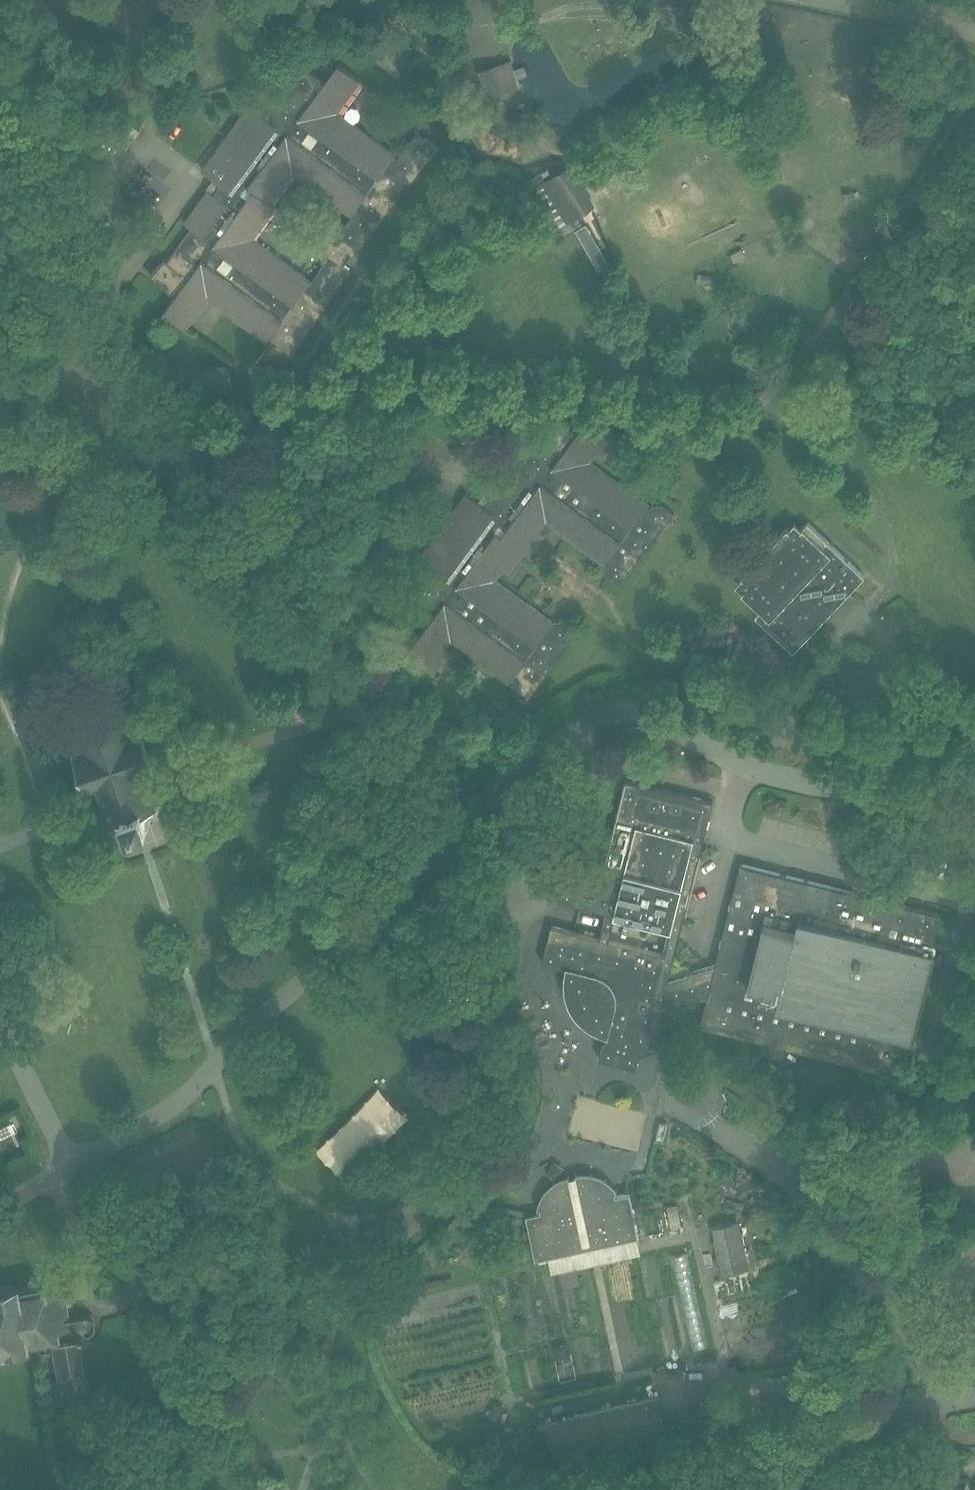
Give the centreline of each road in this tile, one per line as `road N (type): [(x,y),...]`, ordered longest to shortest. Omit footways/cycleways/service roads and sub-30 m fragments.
road 1 (unclassified): [(190,448),(296,396),(433,384),(766,403)]
road 2 (unclassified): [(473,821),(558,742),(608,712),(633,712),(735,758),(974,826)]
road 3 (unclassified): [(66,1167),(216,1072),(473,821)]
road 4 (unclassified): [(473,821),(190,448)]
road 5 (unclassified): [(790,1489),(870,1428),(974,1392)]
road 6 (unclassified): [(974,36),(779,0)]
road 7 (unclassified): [(190,448),(97,319)]
road 8 (unclassified): [(97,319),(0,196)]
road 9 (unclassified): [(66,1167),(0,1028)]
road 10 (unclassified): [(0,382),(53,384),(76,368),(97,319)]

